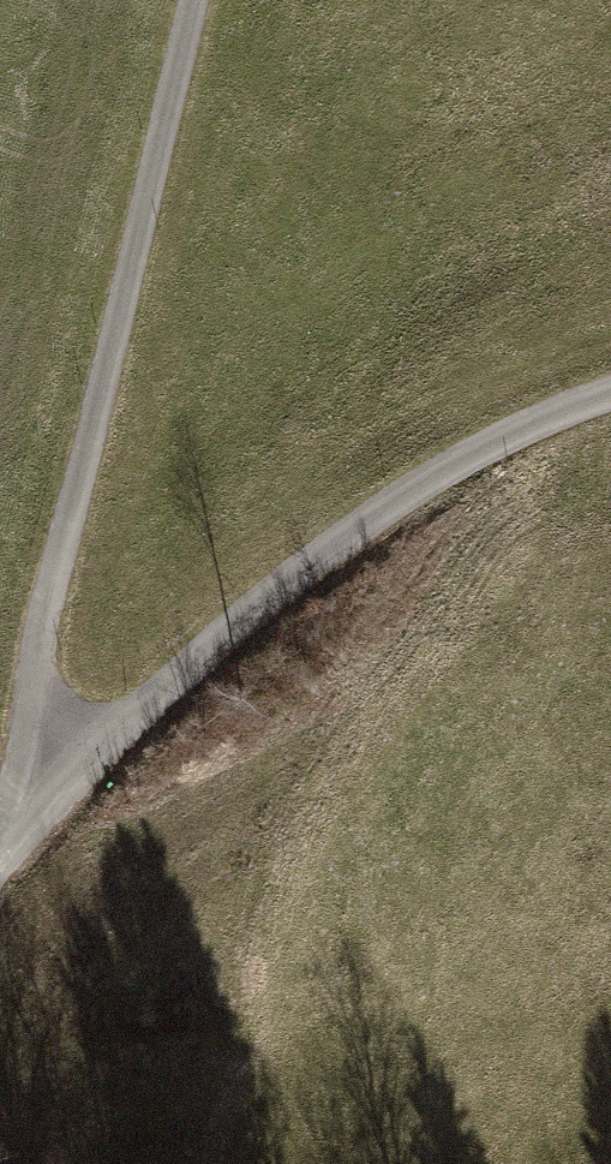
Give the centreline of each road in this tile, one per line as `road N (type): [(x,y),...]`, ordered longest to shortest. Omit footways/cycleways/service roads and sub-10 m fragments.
road 1 (track): [(40,807),(36,649),(195,0)]
road 2 (track): [(40,807),(266,595),(419,484),(536,421),(610,394)]

